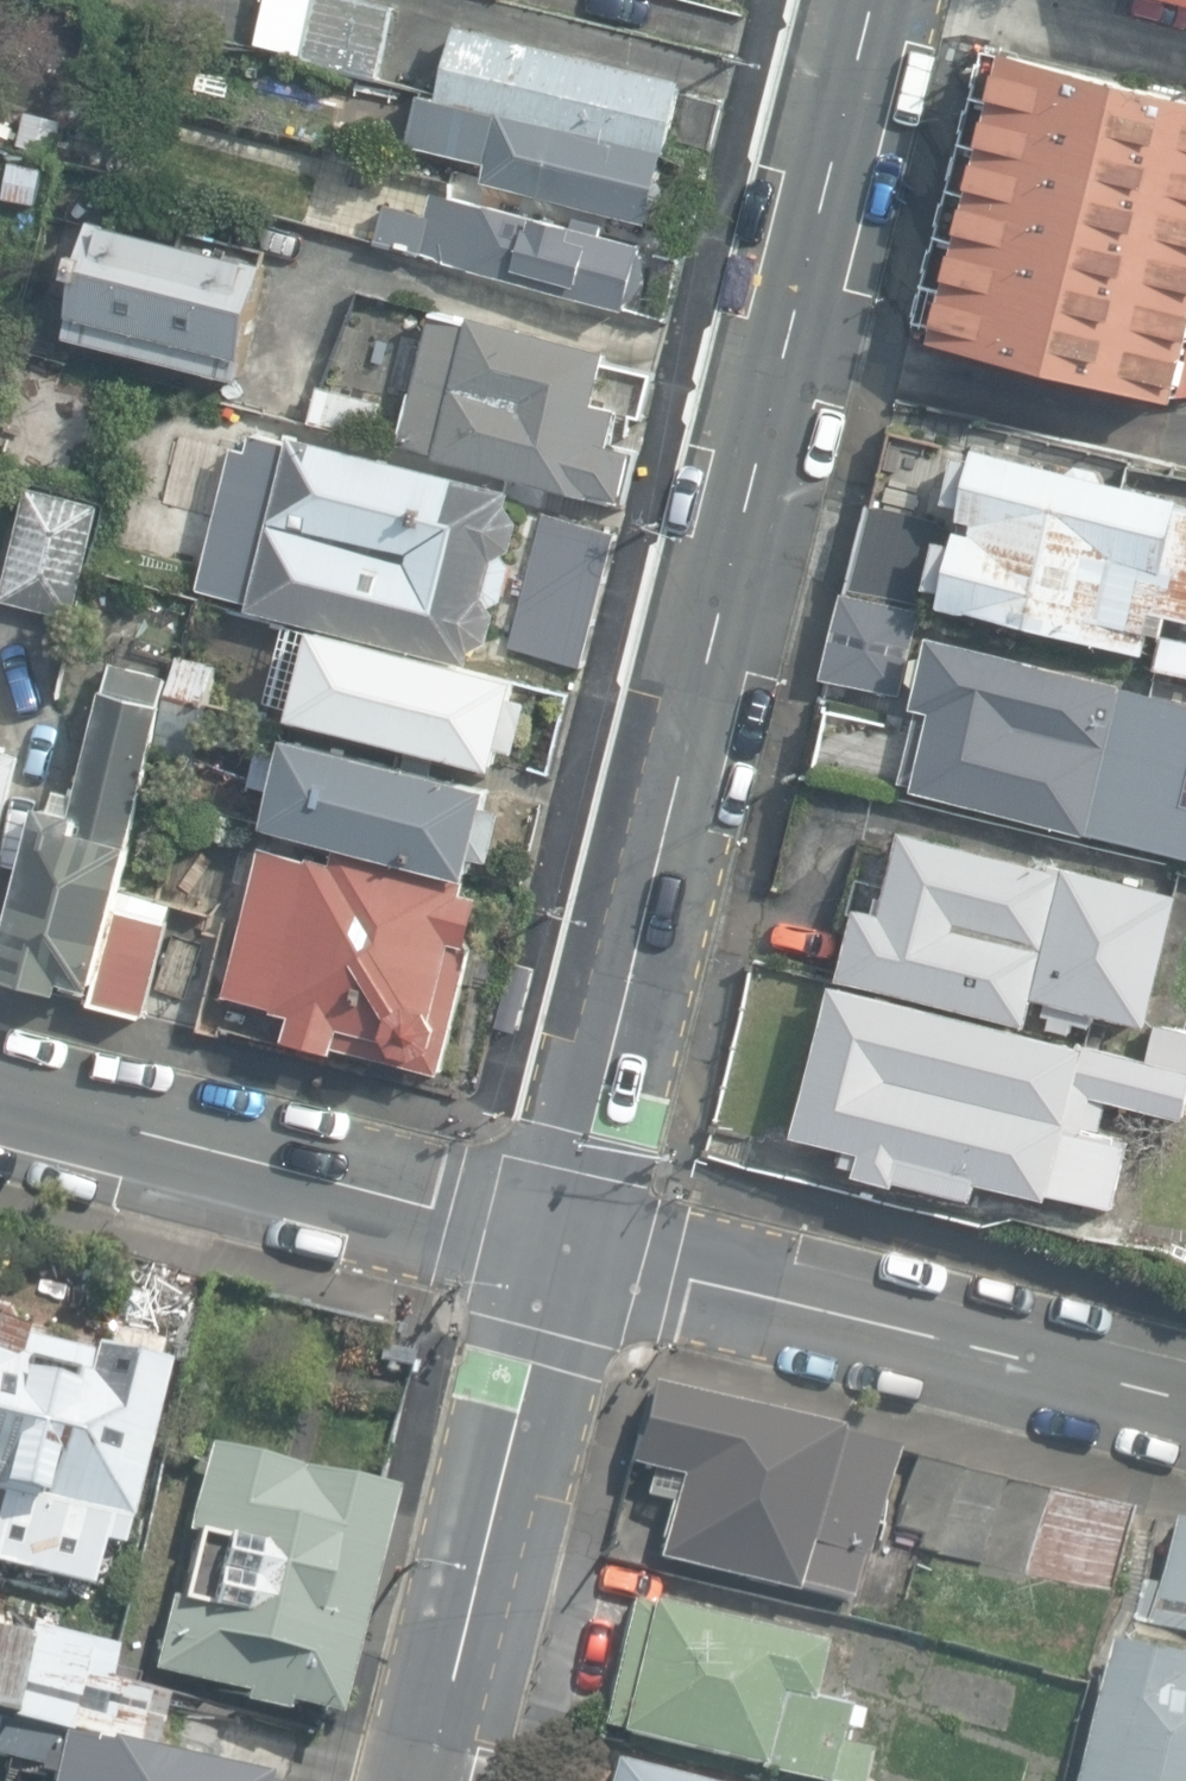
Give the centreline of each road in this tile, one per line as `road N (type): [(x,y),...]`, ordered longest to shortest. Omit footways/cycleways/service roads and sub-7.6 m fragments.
road 1 (secondary): [(873,0),(567,1243)]
road 2 (residential): [(1185,1396),(567,1243)]
road 3 (residential): [(567,1243),(0,1099)]
road 4 (secondary): [(567,1243),(429,1780)]

